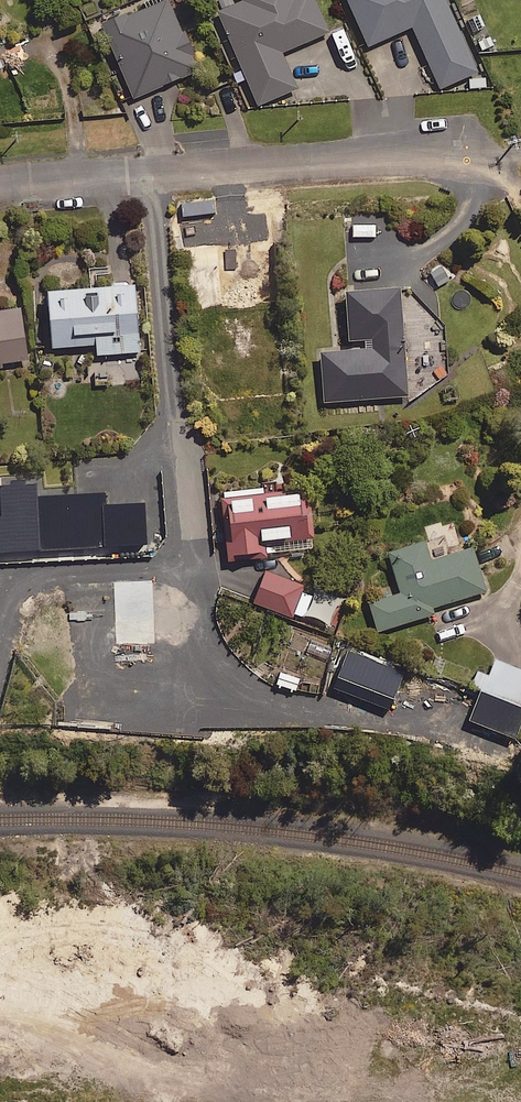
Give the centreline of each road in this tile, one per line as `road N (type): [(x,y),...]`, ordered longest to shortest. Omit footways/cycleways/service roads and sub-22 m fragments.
road 1 (residential): [(0,185),(446,151)]

